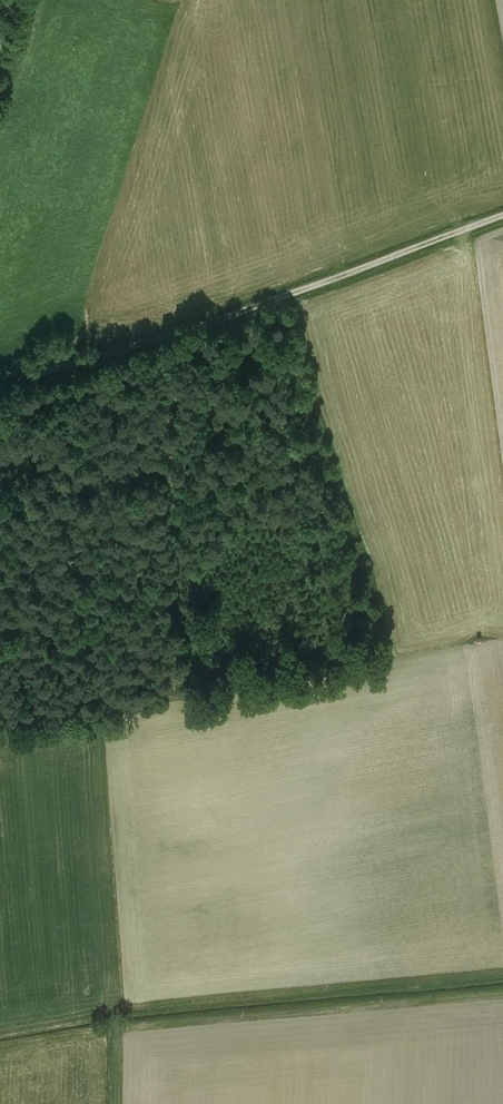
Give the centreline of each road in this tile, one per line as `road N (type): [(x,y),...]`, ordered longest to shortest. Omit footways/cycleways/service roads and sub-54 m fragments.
road 1 (track): [(502,214),(229,319),(0,384)]

